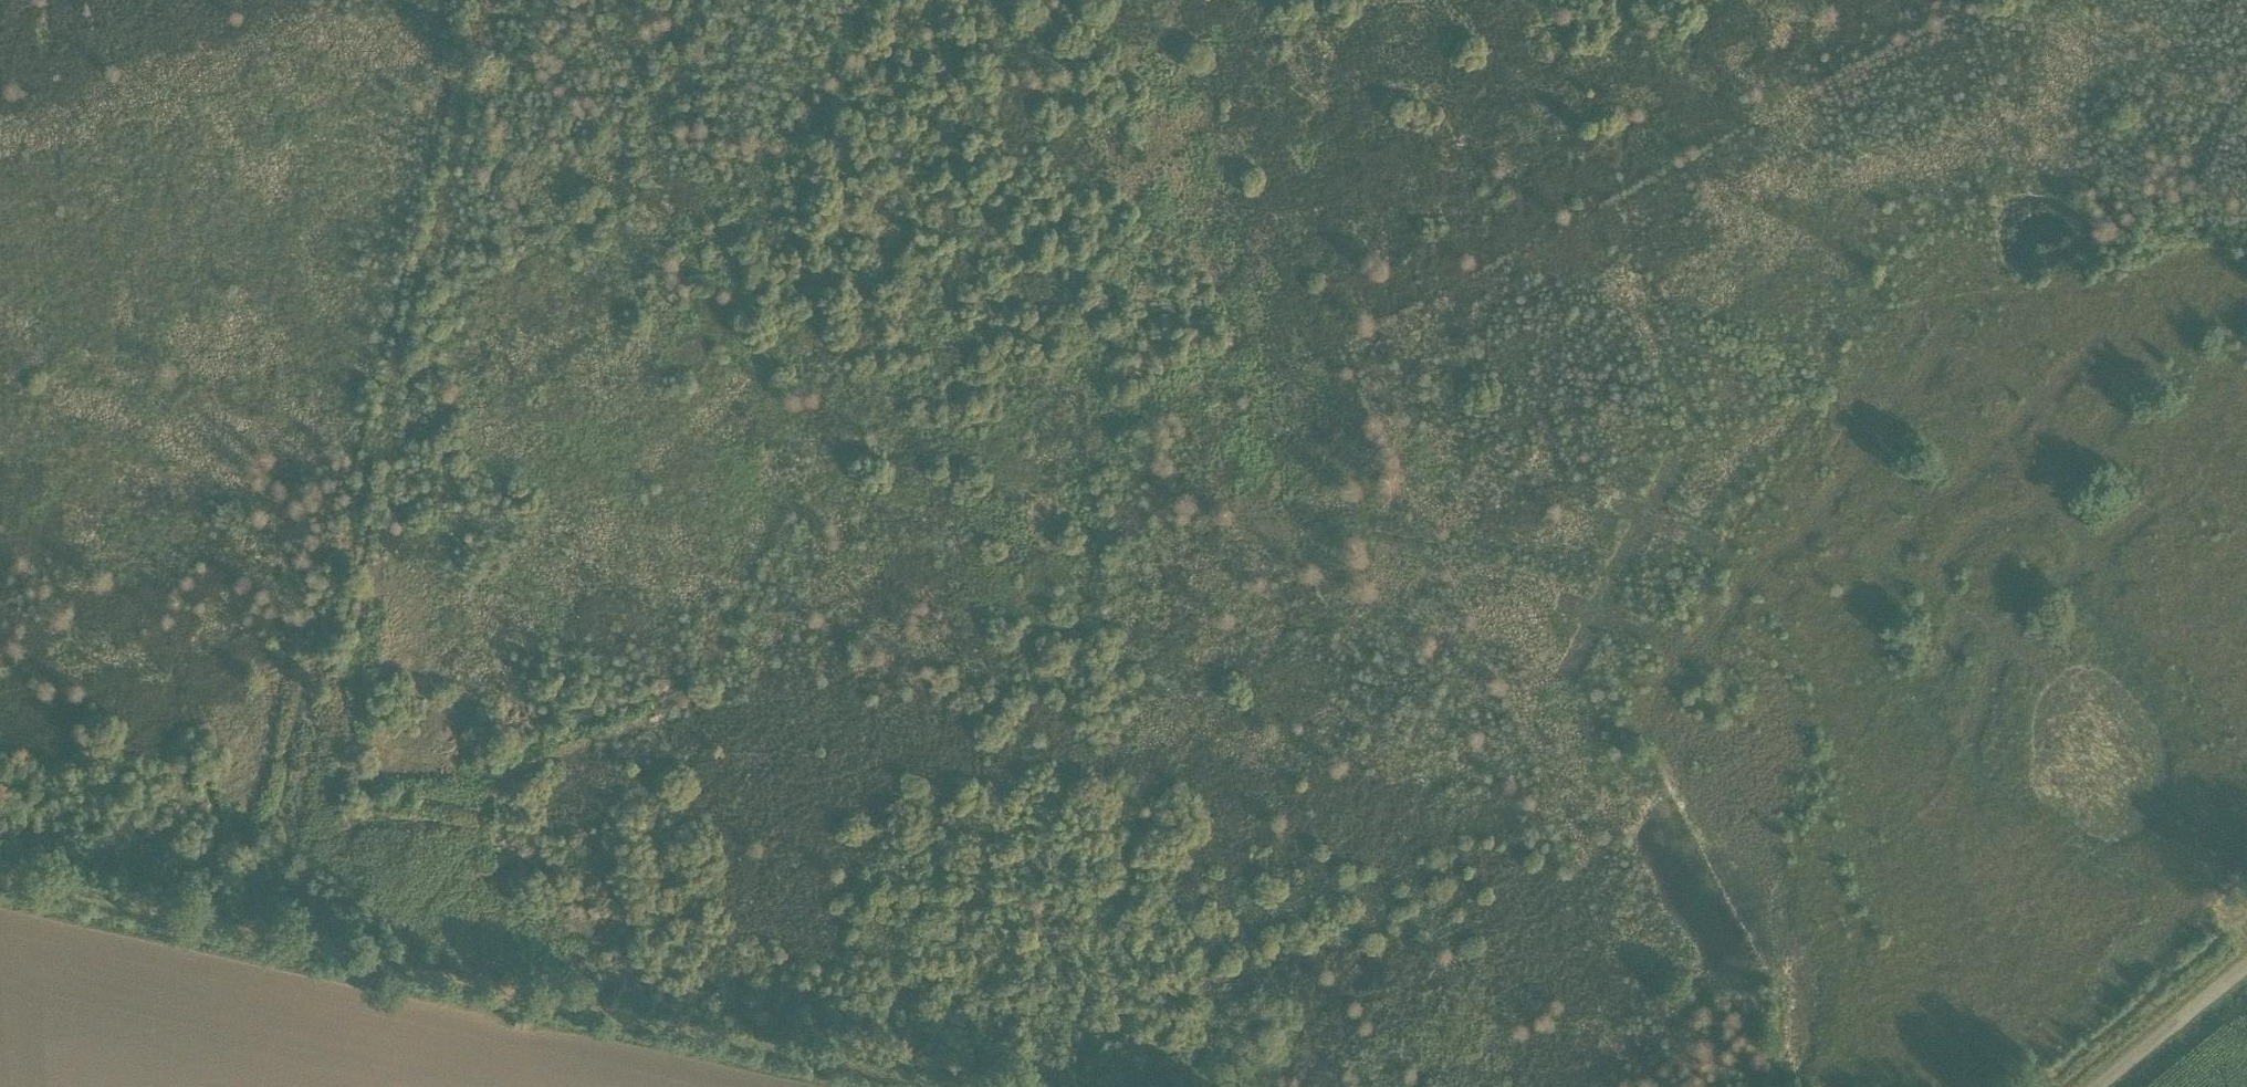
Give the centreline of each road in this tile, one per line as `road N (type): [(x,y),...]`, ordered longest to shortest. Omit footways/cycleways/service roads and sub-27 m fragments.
road 1 (track): [(0,878),(896,1086)]
road 2 (unclassified): [(2092,1086),(2246,961)]

